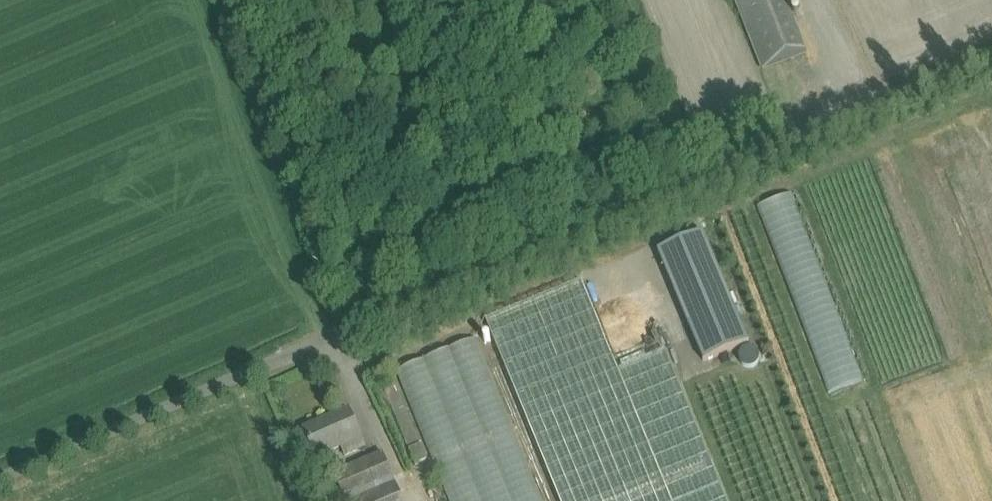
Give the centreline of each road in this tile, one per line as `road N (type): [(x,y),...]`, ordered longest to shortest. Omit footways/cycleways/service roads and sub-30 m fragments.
road 1 (unclassified): [(0,479),(991,53)]

